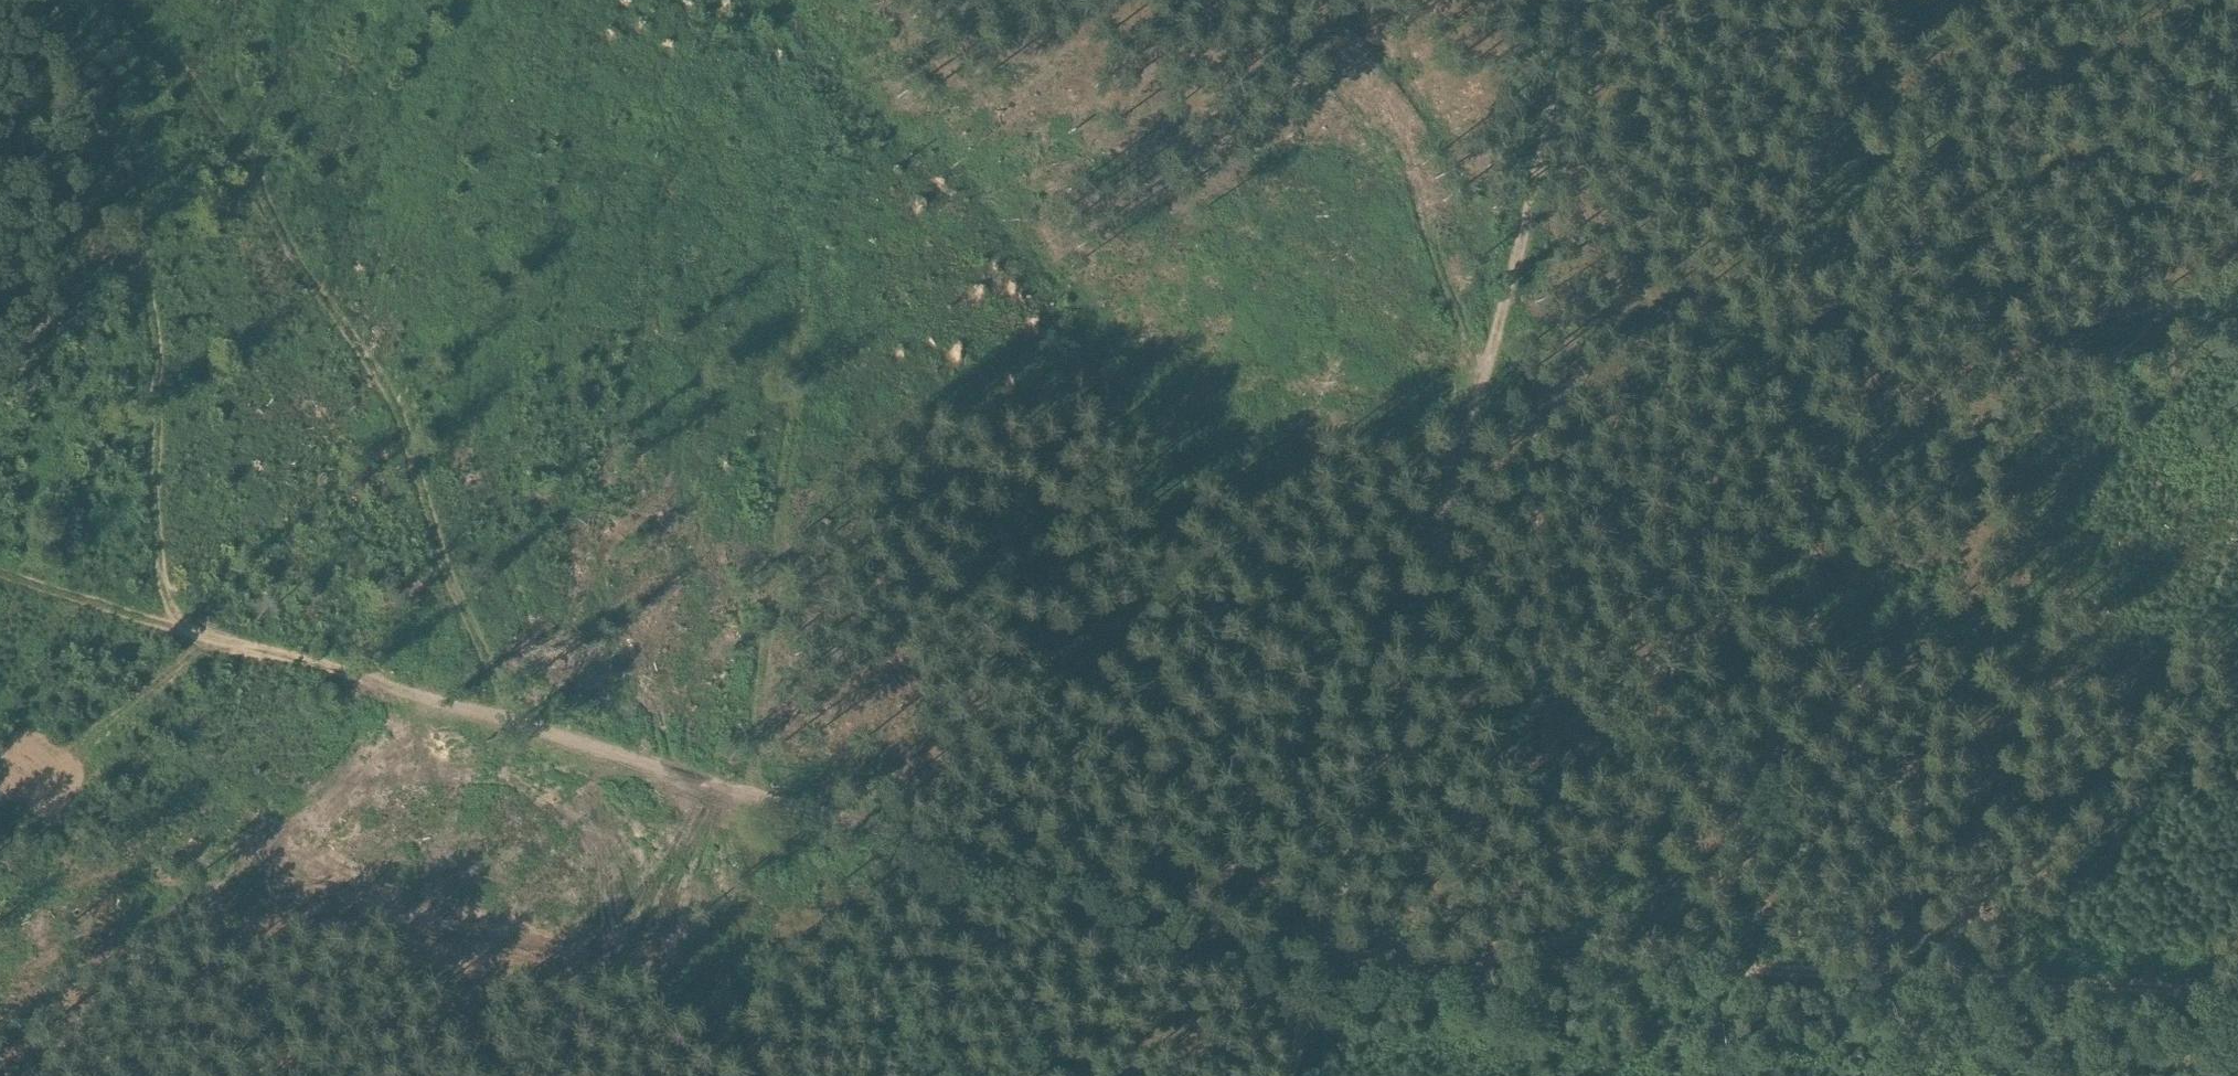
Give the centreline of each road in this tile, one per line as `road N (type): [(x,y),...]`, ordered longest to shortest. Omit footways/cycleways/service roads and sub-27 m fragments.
road 1 (track): [(198,626),(1319,961),(2237,997)]
road 2 (track): [(1584,0),(1530,214),(1469,387),(1450,522),(1290,1075)]
road 3 (track): [(55,0),(144,251),(153,292),(165,589),(171,611),(198,626)]
road 4 (track): [(198,626),(0,575)]

